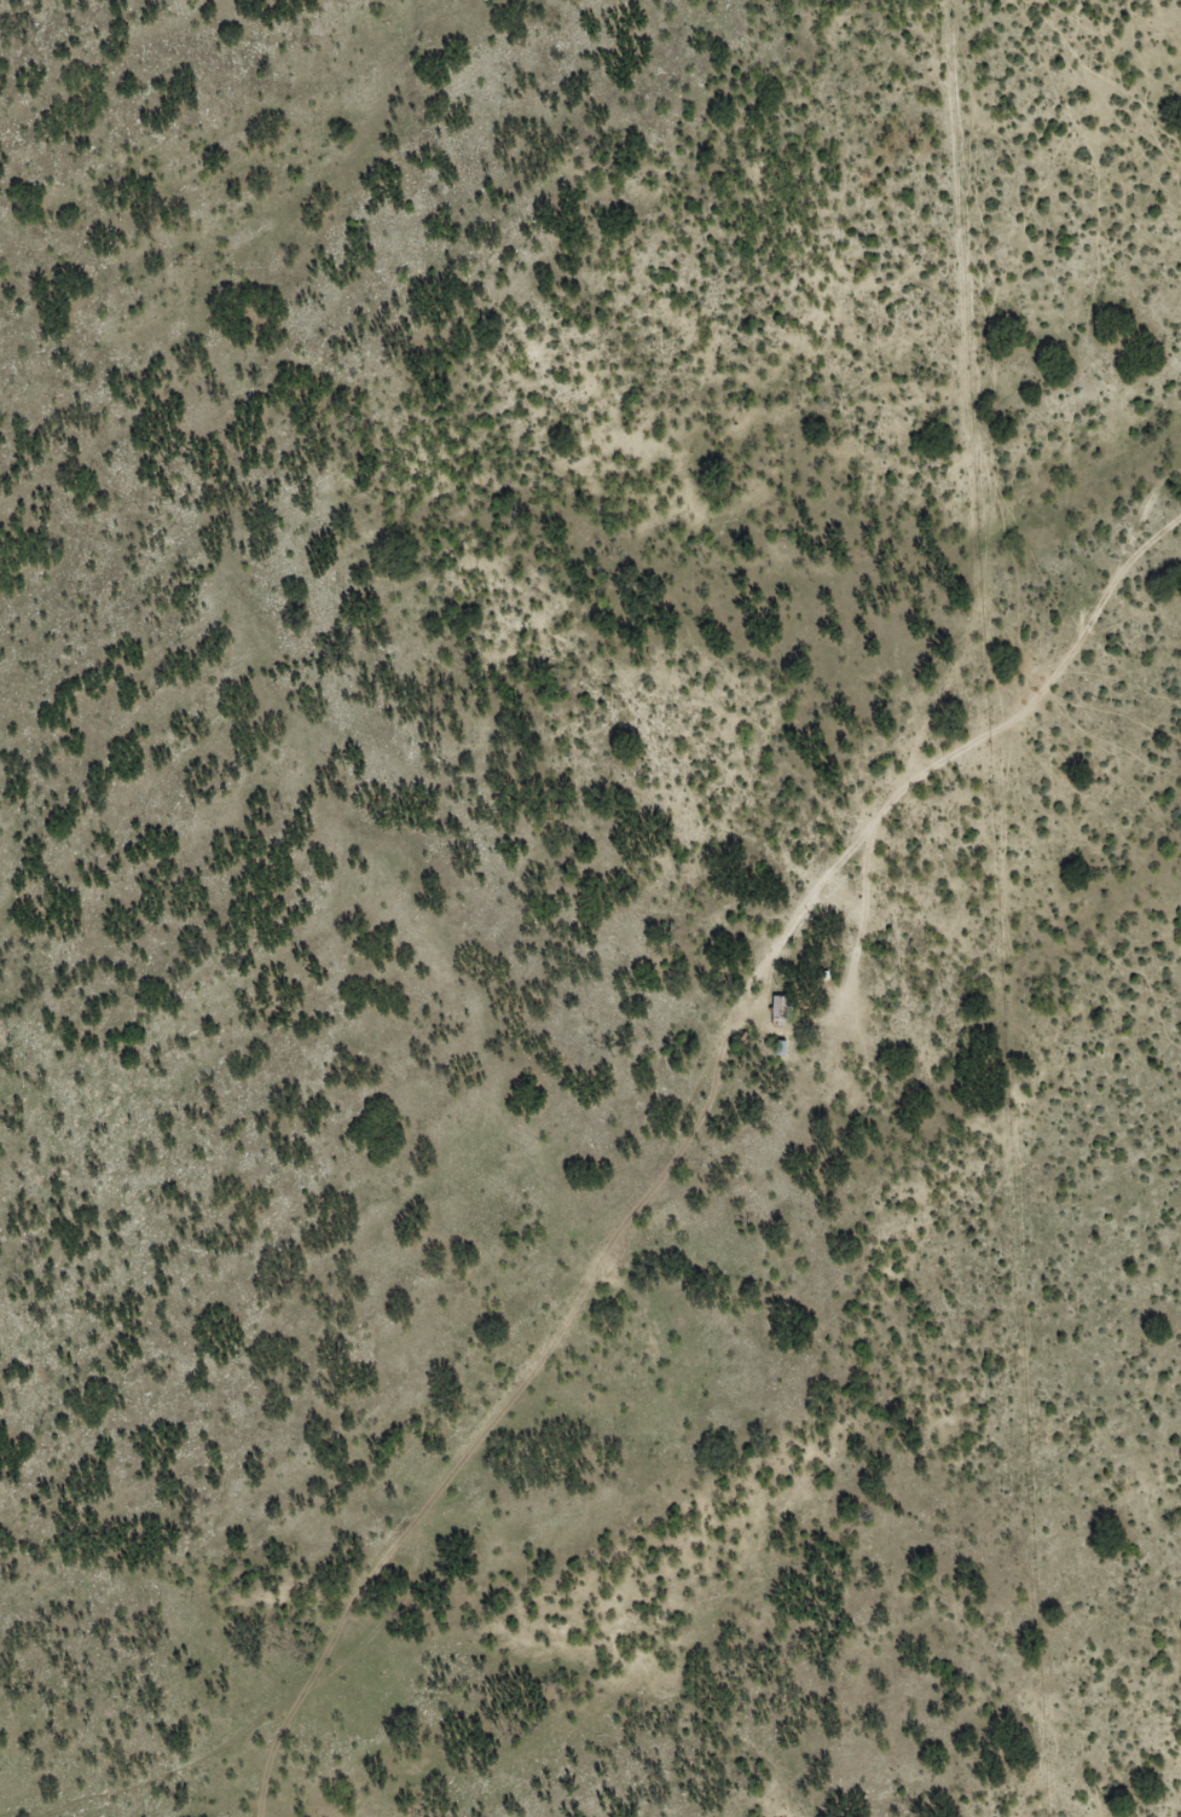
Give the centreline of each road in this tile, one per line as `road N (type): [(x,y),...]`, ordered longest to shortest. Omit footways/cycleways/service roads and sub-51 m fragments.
road 1 (residential): [(293,1816),(381,1625),(793,999),(926,823),(1117,661),(1180,502)]

